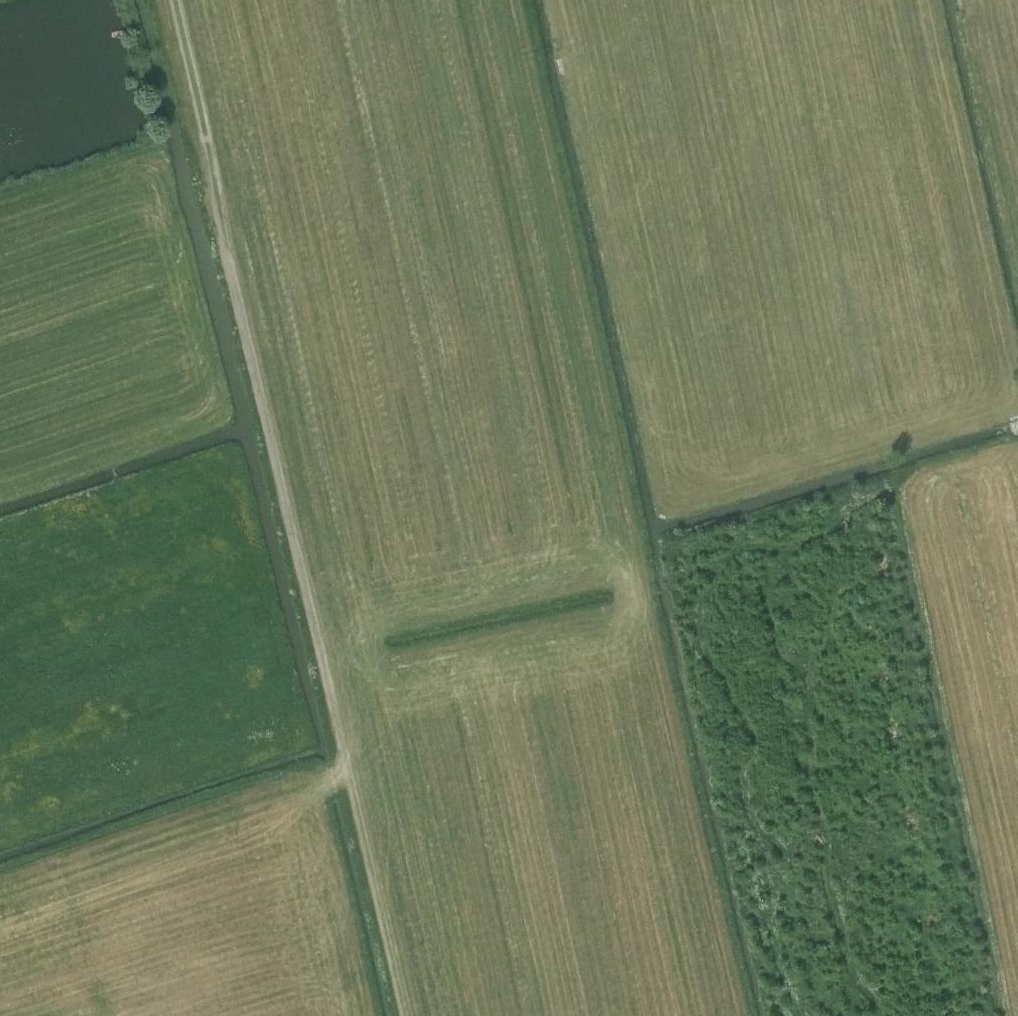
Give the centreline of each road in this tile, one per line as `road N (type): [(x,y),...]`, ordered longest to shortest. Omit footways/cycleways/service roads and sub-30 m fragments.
road 1 (track): [(401,1015),(174,0)]

